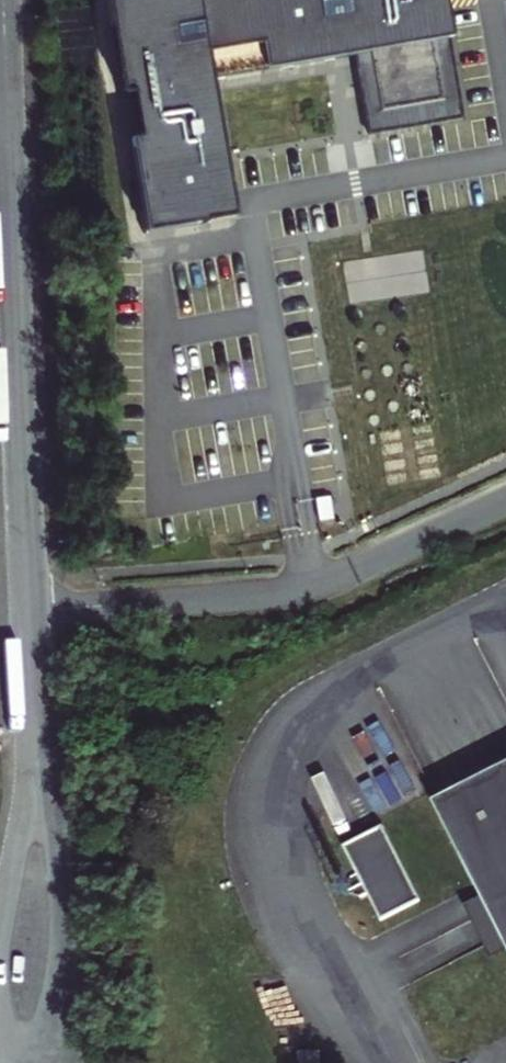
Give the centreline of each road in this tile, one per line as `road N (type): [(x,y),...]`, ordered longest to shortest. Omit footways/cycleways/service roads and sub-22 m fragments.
road 1 (residential): [(1,0),(28,610)]
road 2 (unclassified): [(505,498),(306,588),(28,610)]
road 3 (residential): [(68,1062),(58,815),(36,682)]
road 4 (residential): [(36,682),(34,788),(0,934)]

